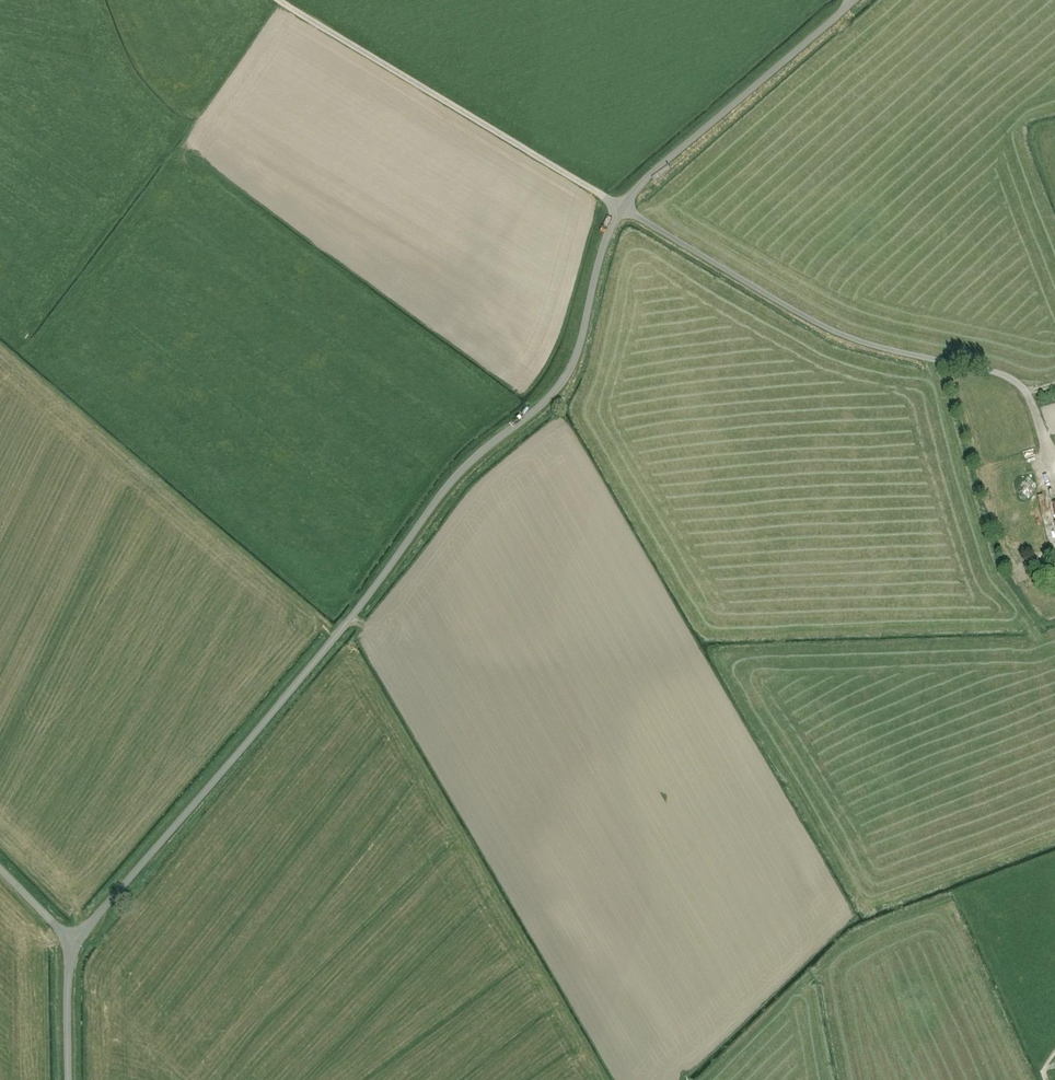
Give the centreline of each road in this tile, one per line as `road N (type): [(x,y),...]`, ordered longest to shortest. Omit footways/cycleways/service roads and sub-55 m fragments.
road 1 (unclassified): [(76,943),(477,462),(547,411),(566,386),(606,232),(629,196),(854,0)]
road 2 (unclassified): [(67,1079),(68,969),(76,943)]

